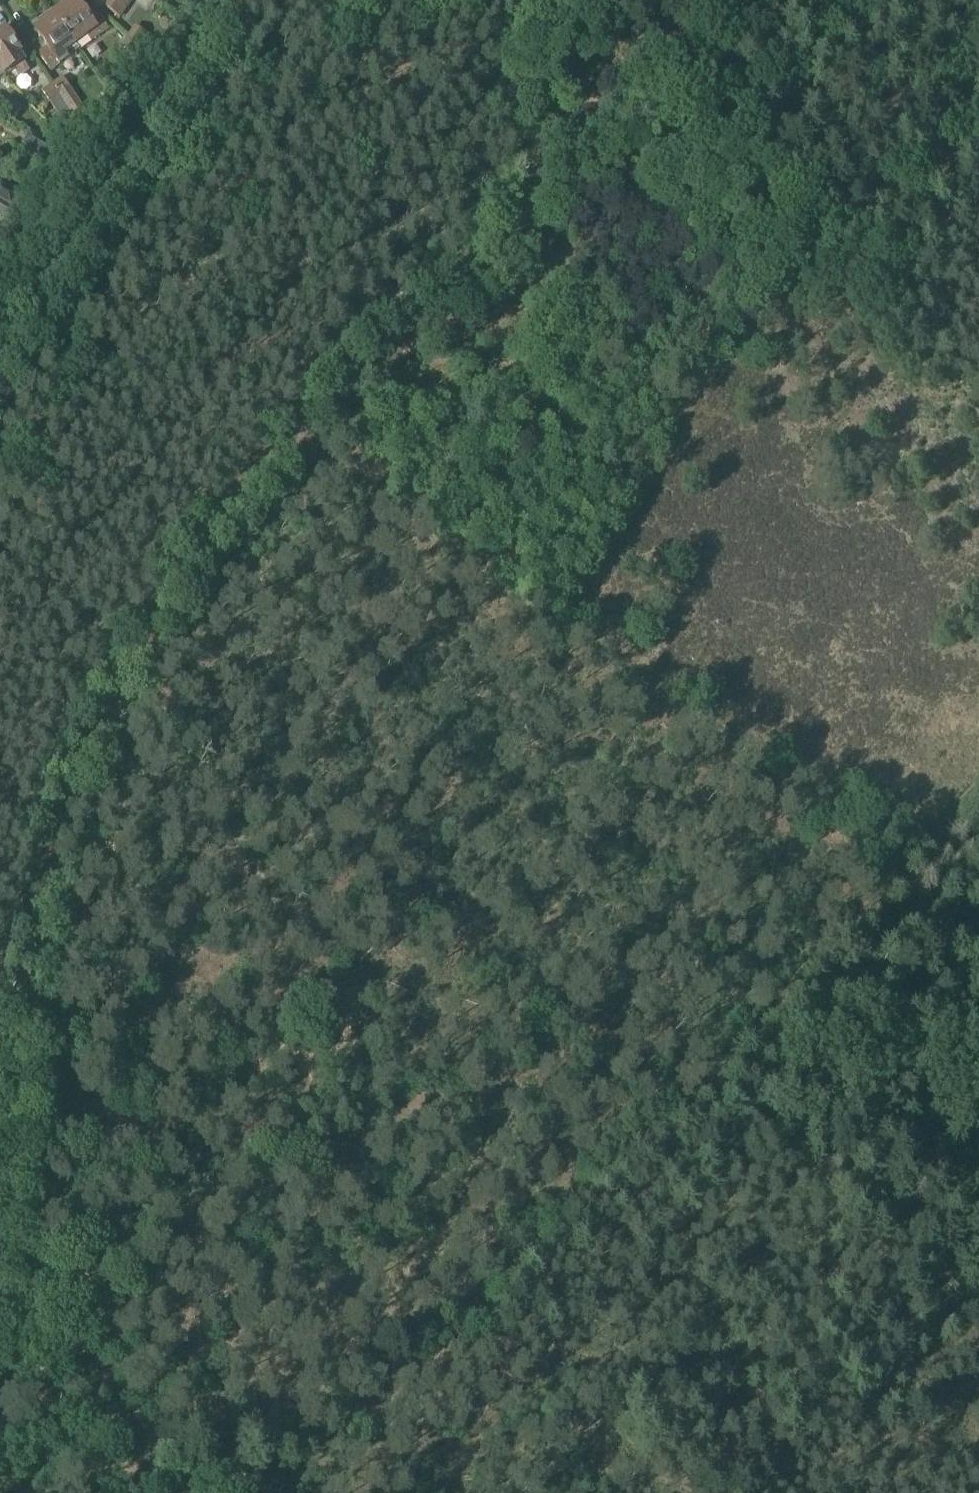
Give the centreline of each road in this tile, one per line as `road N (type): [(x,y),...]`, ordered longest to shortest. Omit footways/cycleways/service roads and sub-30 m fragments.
road 1 (track): [(529,0),(525,198),(475,284),(259,466),(143,603),(49,833),(0,1027)]
road 2 (track): [(0,362),(230,0)]
road 3 (track): [(0,1255),(38,1273),(178,1426),(279,1492)]

